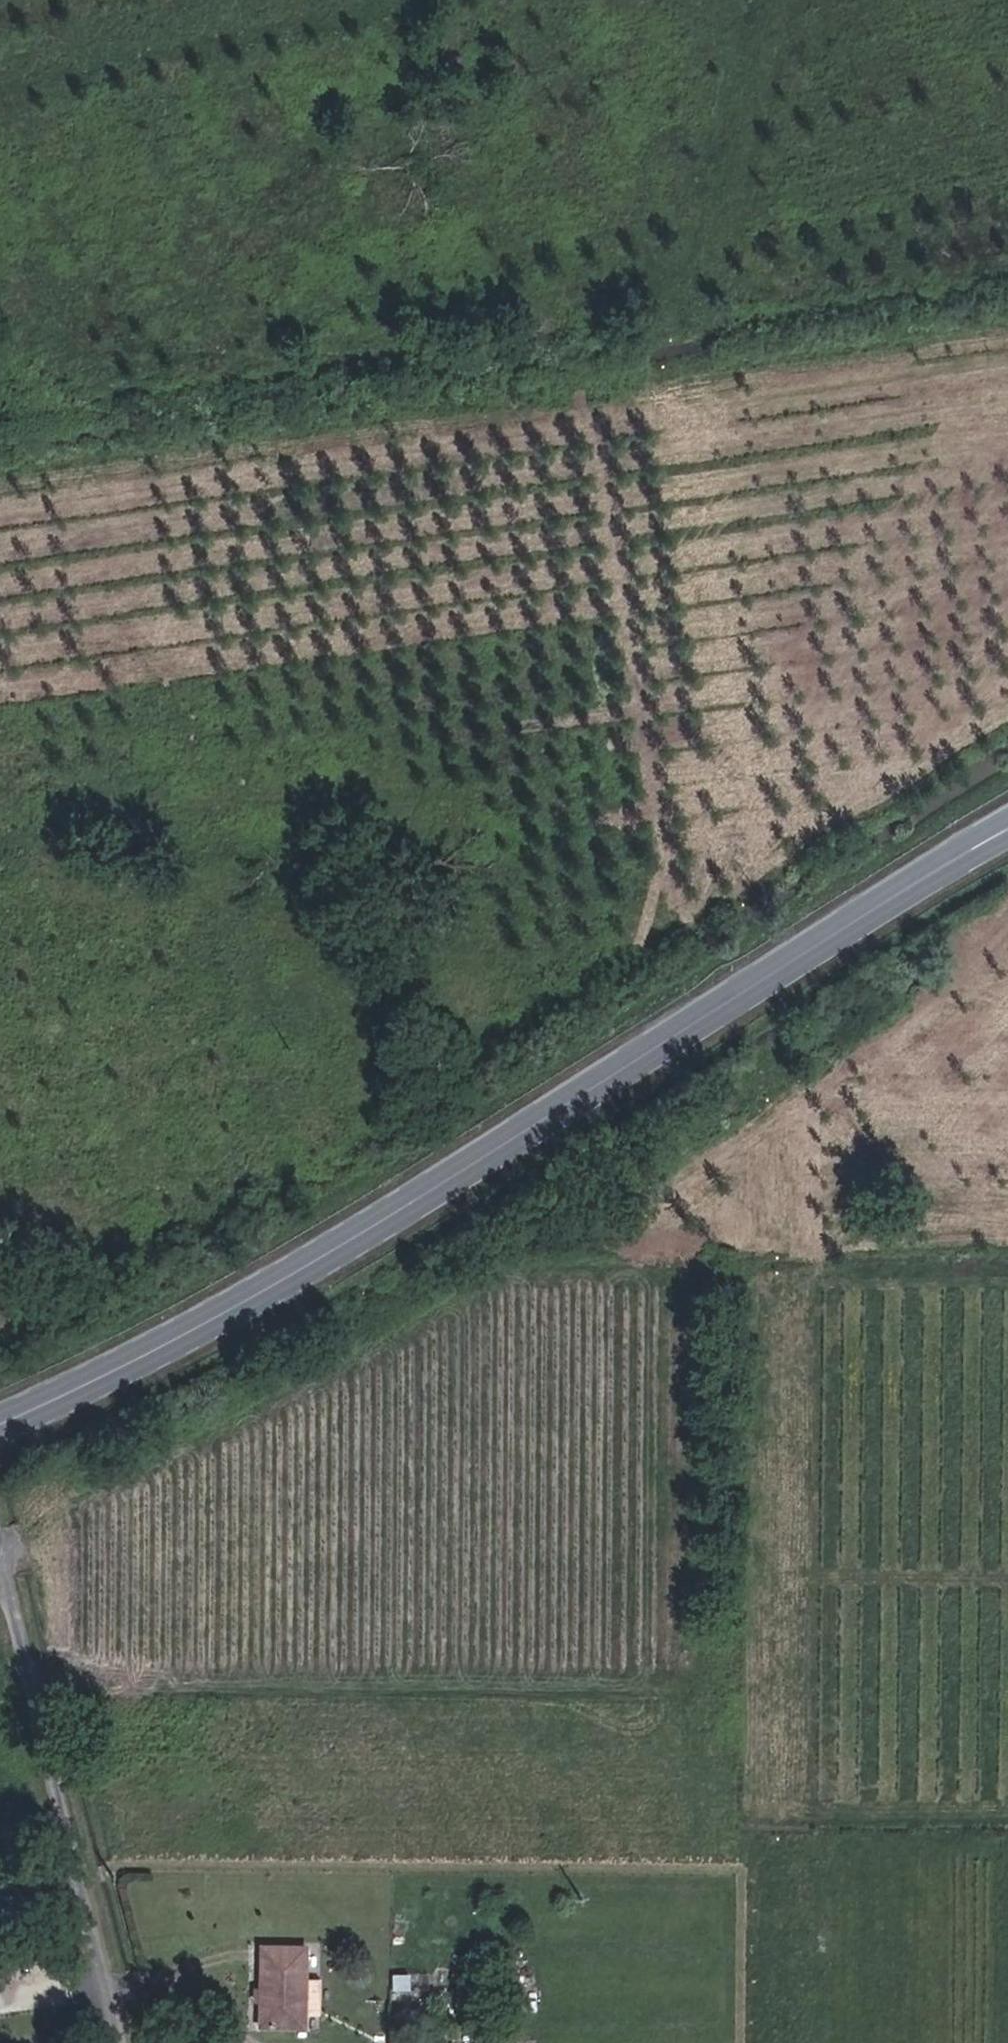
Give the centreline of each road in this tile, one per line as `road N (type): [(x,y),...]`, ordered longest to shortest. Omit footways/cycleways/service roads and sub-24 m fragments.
road 1 (secondary): [(0,1428),(234,1312),(369,1235),(930,878)]
road 2 (unclassified): [(118,2042),(0,1569)]

